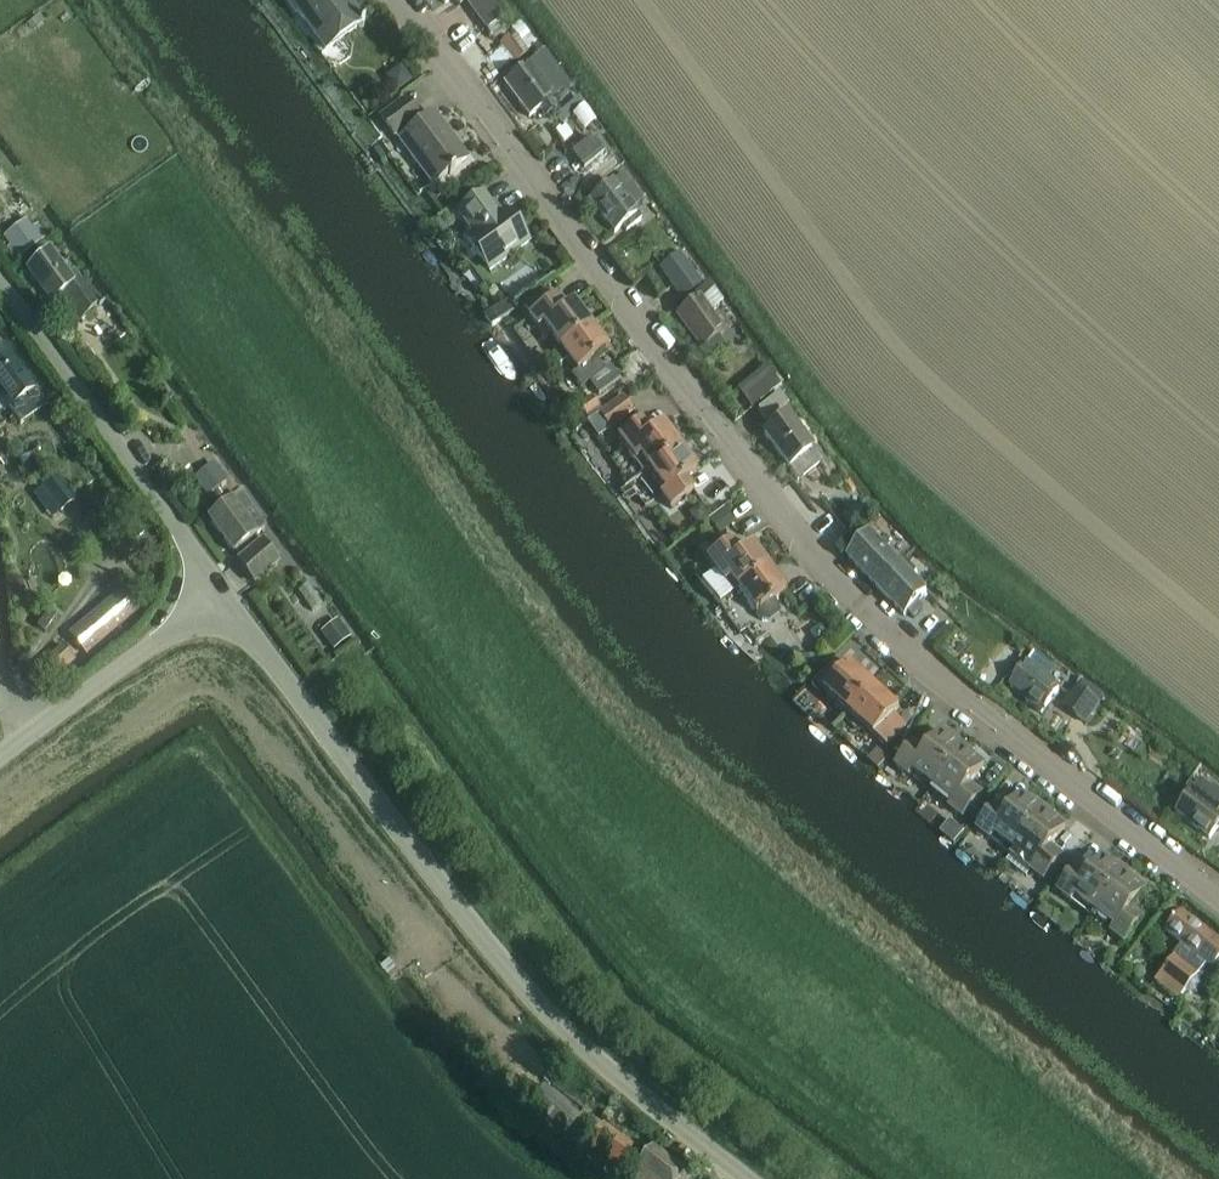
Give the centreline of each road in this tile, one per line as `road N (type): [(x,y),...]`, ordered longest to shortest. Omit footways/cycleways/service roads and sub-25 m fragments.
road 1 (secondary): [(1218,901),(941,686),(840,592),(726,451),(397,0)]
road 2 (unclassified): [(746,1178),(640,1096),(496,956),(219,592)]
road 3 (unclassified): [(219,592),(0,279)]
road 4 (unclassified): [(32,730),(219,592)]

